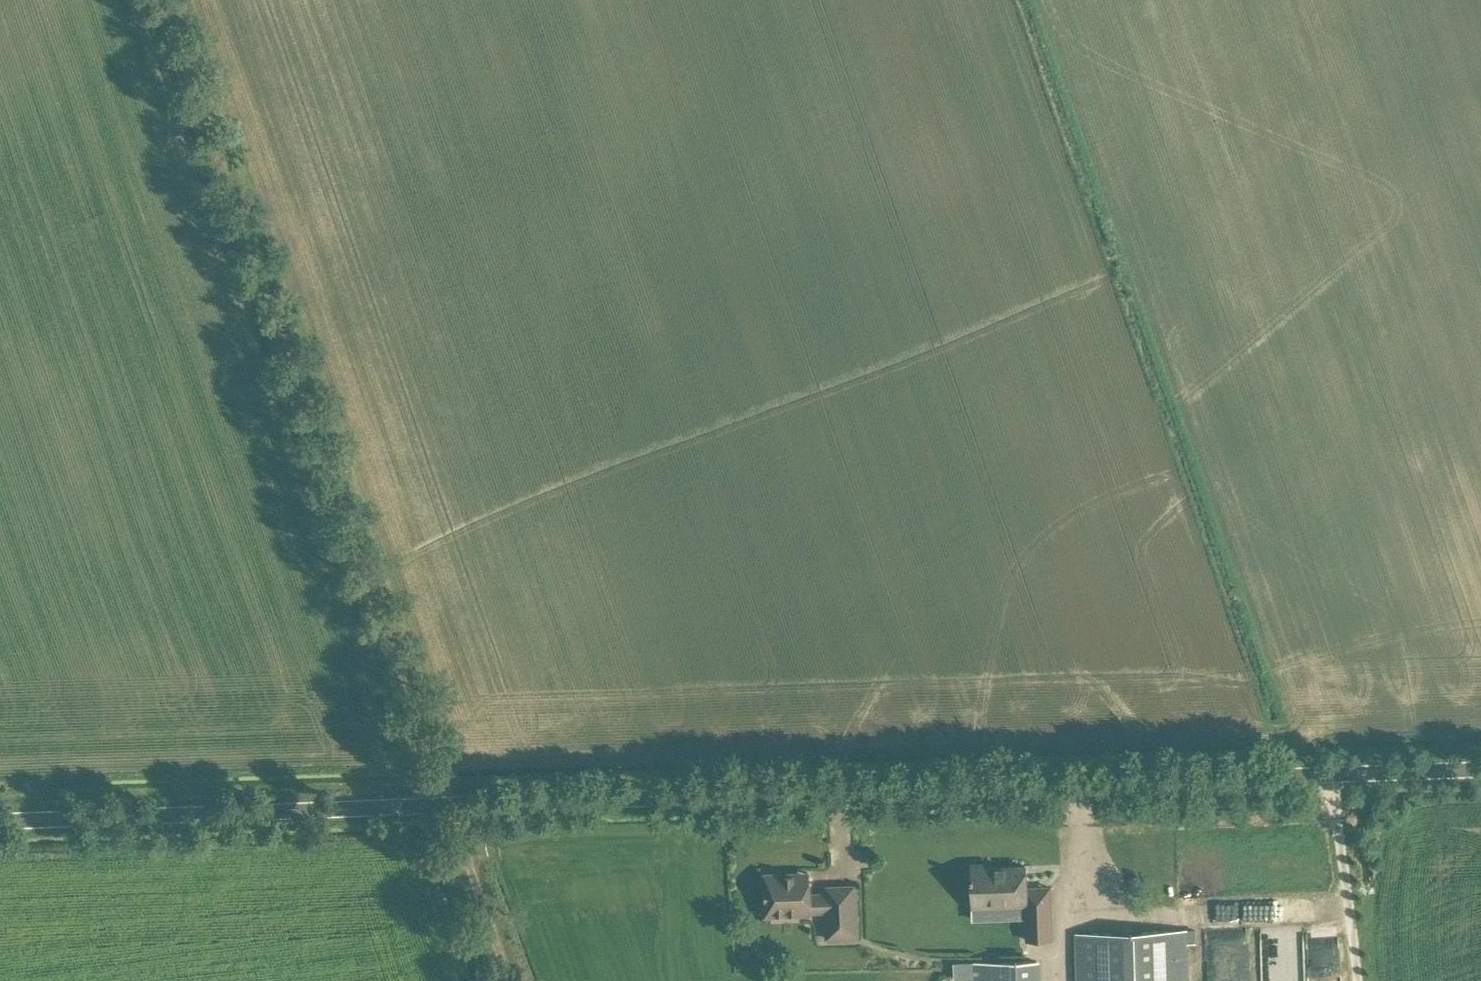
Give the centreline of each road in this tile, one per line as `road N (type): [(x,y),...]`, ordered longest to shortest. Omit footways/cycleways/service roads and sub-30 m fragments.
road 1 (unclassified): [(0,830),(1480,775)]

